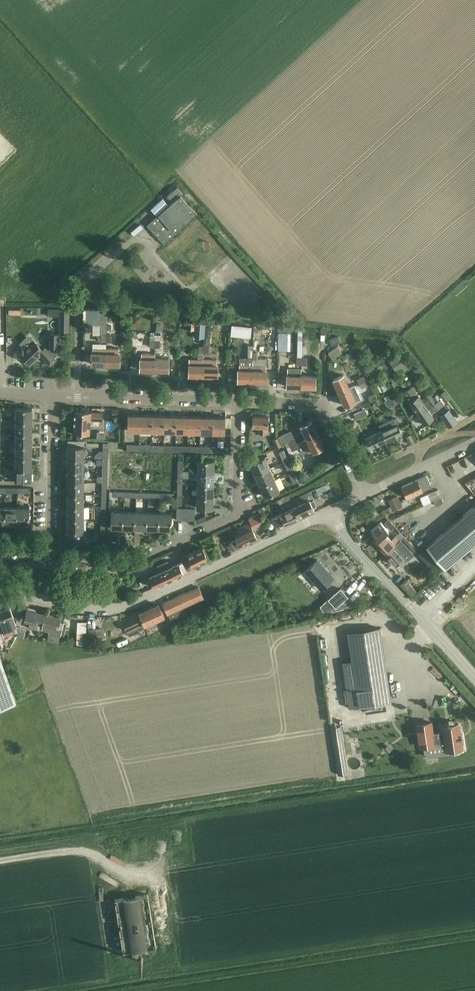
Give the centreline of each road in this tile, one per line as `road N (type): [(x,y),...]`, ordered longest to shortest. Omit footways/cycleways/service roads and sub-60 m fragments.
road 1 (tertiary): [(6,591),(116,608),(331,510)]
road 2 (residential): [(52,562),(132,565),(239,514),(241,402)]
road 3 (unclassified): [(474,680),(331,510)]
road 4 (residential): [(241,402),(54,397)]
road 5 (residential): [(364,494),(322,408),(241,402)]
road 6 (residential): [(52,562),(54,397)]
road 7 (unclassified): [(364,494),(474,440)]

